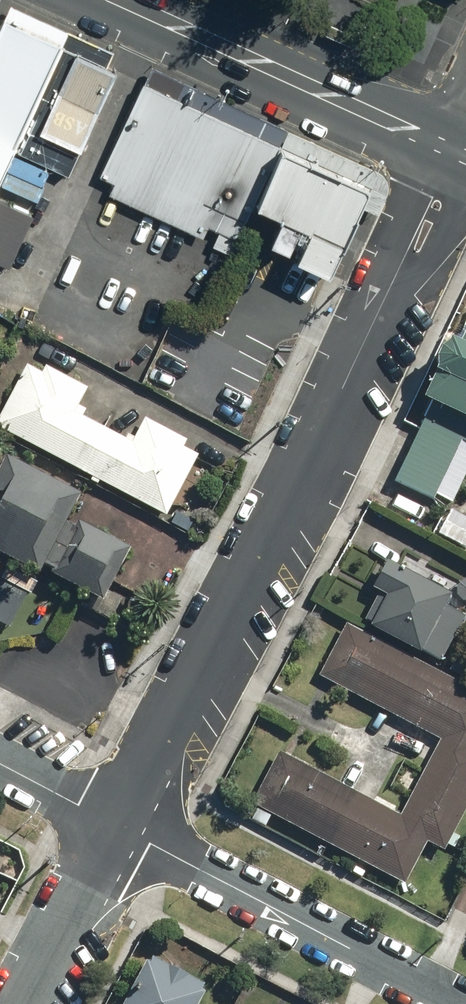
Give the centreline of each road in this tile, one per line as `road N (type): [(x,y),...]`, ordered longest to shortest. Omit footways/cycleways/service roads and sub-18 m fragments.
road 1 (residential): [(450,150),(112,827)]
road 2 (residential): [(451,1003),(112,827)]
road 3 (secondary): [(124,0),(450,150)]
road 4 (residential): [(112,827),(21,1003)]
road 5 (residential): [(112,827),(0,767)]

